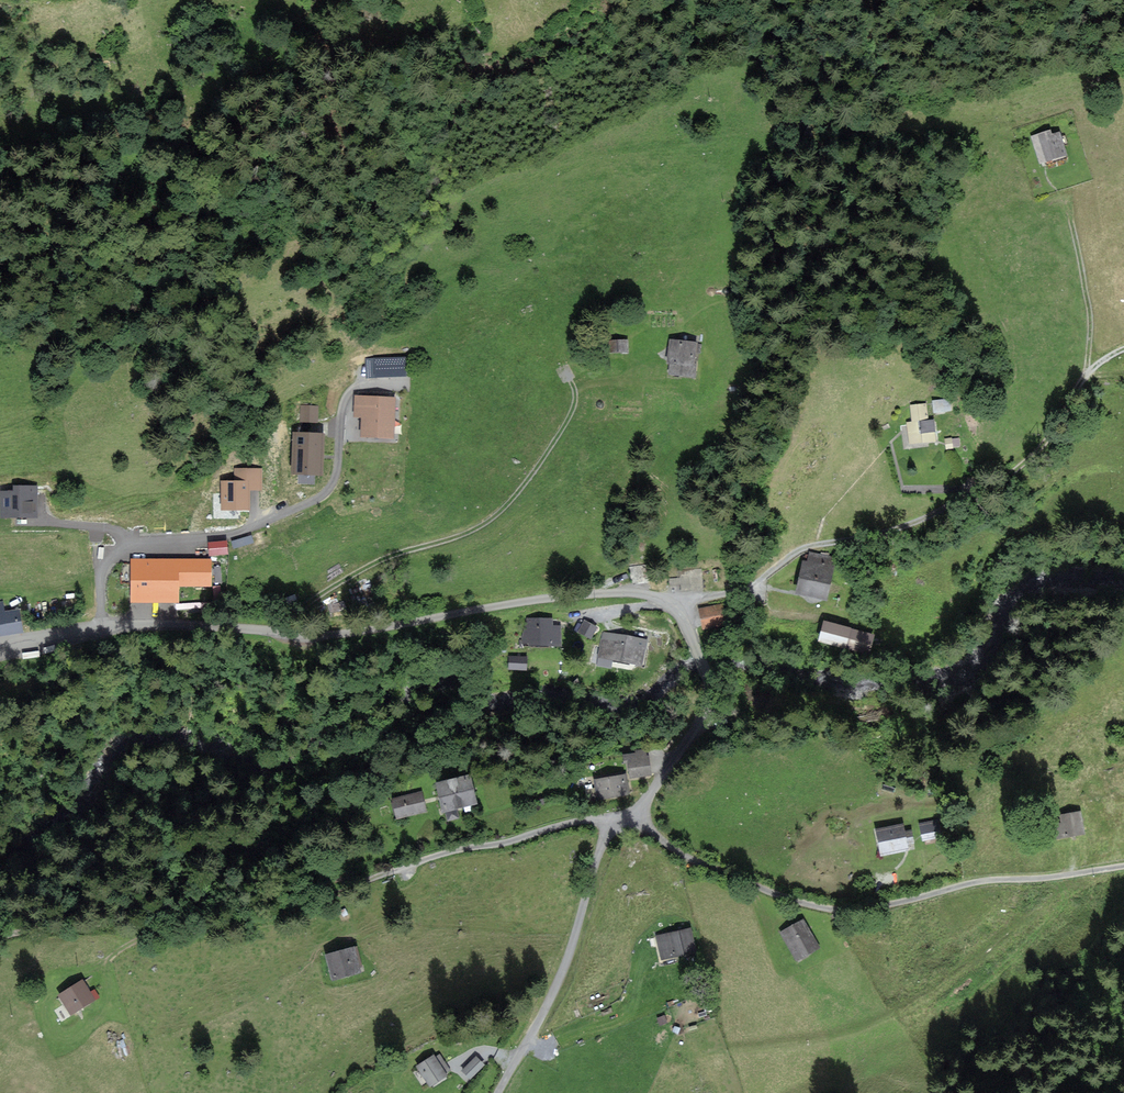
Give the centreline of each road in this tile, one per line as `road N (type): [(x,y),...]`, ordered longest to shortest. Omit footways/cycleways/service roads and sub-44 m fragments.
road 1 (track): [(0,938),(272,917),(460,848),(614,822)]
road 2 (unclassified): [(696,645),(672,604),(630,591),(340,635),(103,628)]
road 3 (track): [(1123,350),(1093,367),(1047,444),(997,483),(883,537),(792,555),(750,590),(675,608)]
road 4 (unclassified): [(614,822),(646,828),(685,857),(740,881),(830,909),(1123,866)]
road 5 (residential): [(380,384),(353,389),(343,402),(327,494),(240,533),(122,554),(101,577),(103,628)]
road 6 (track): [(282,633),(288,612),(382,560),(461,538),(492,519),(548,451),(575,404),(566,372)]
road 7 (unclassified): [(614,822),(556,987),(498,1092)]
road 8 (unclassified): [(696,645),(710,677),(708,711),(642,805),(614,822)]
road 9 (track): [(1057,191),(1082,268),(1090,372)]

